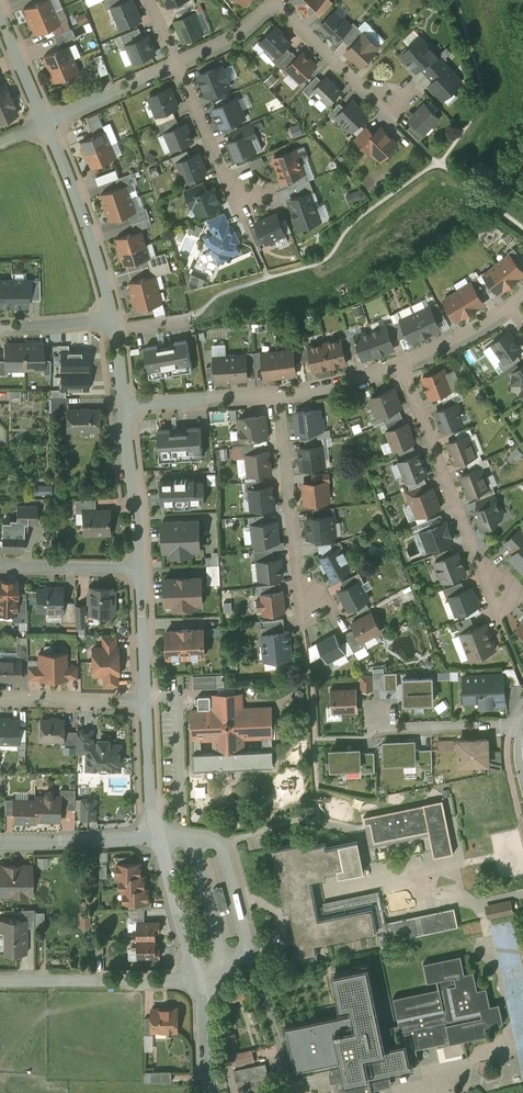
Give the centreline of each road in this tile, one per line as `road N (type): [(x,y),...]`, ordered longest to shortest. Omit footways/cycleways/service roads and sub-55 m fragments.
road 1 (residential): [(402,364),(481,571),(499,591)]
road 2 (residential): [(277,395),(304,614)]
road 3 (residential): [(113,320),(91,223),(47,122)]
road 4 (residential): [(0,982),(195,982)]
road 5 (residential): [(141,570),(124,405)]
road 6 (residential): [(379,709),(379,729),(522,726)]
road 7 (residential): [(180,59),(244,208)]
road 8 (residential): [(270,3),(390,108)]
road 9 (residential): [(0,841),(158,835)]
road 10 (residential): [(277,395),(124,405)]
road 11 (residential): [(195,982),(158,835)]
road 12 (residential): [(180,59),(47,122)]
road 13 (residential): [(146,701),(0,699)]
road 14 (residential): [(0,566),(141,570)]
road 15 (residential): [(158,835),(146,701)]
road 16 (residential): [(146,701),(141,570)]
road 17 (residential): [(402,364),(277,395)]
road 18 (residential): [(513,304),(402,364)]

